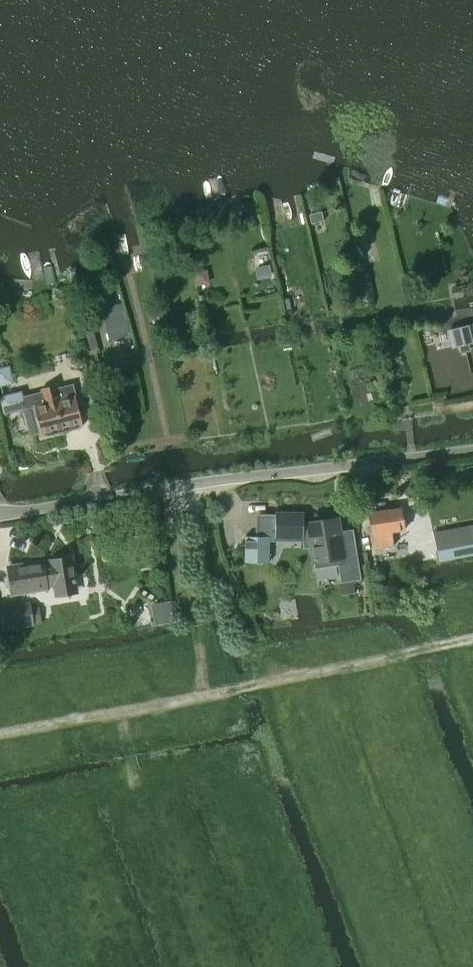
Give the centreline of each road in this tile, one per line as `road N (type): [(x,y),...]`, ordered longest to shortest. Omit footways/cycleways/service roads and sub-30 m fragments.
road 1 (unclassified): [(0,514),(472,455)]

